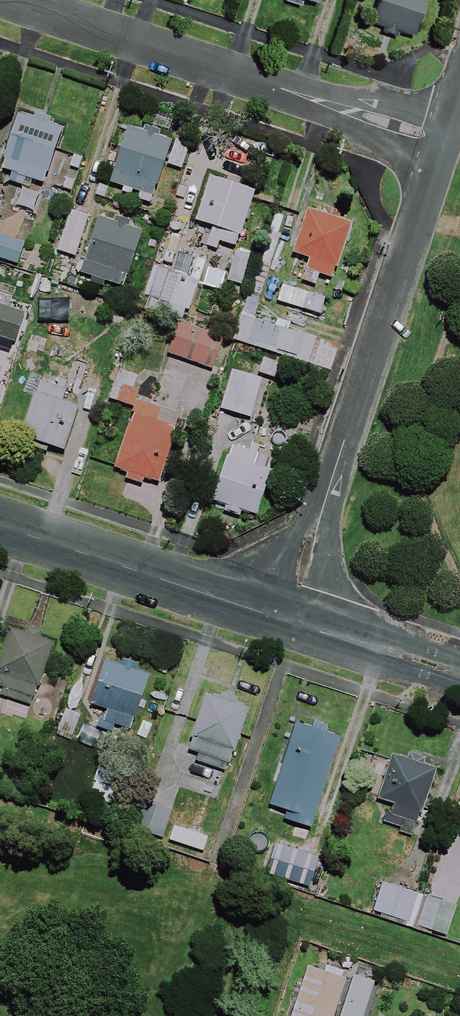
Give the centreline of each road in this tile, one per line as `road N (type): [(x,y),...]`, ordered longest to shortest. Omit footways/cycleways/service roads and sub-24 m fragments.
road 1 (residential): [(291,621),(444,140)]
road 2 (residential): [(444,140),(16,0)]
road 3 (residential): [(0,526),(291,621)]
road 4 (residential): [(291,621),(459,675)]

